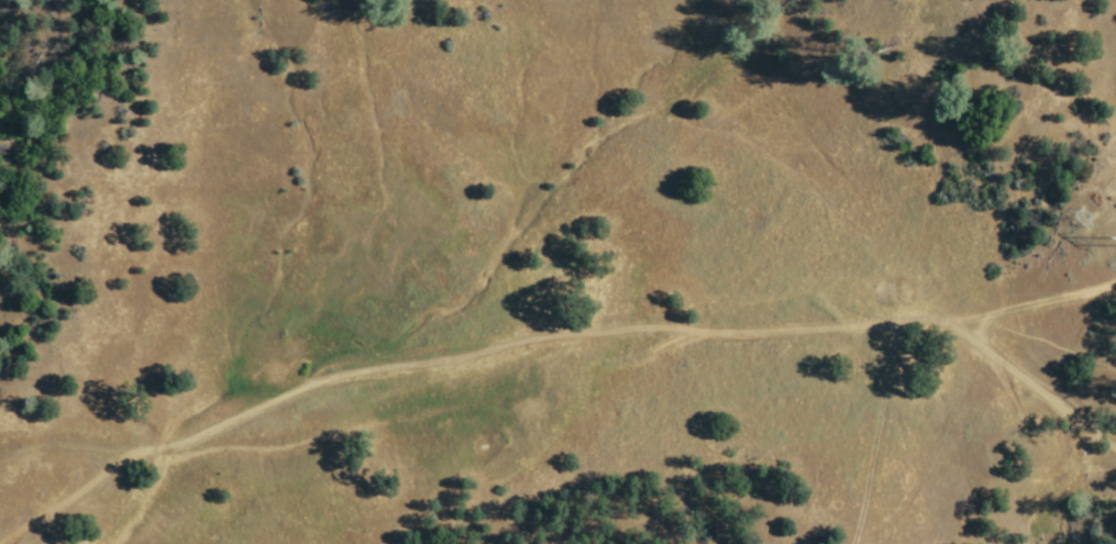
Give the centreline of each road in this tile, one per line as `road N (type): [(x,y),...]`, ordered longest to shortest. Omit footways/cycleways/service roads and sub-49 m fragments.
road 1 (track): [(958,331),(906,319),(550,332),(302,382),(129,451)]
road 2 (track): [(1115,450),(958,331)]
road 3 (track): [(0,540),(129,451)]
road 4 (track): [(129,451),(45,456),(0,472)]

